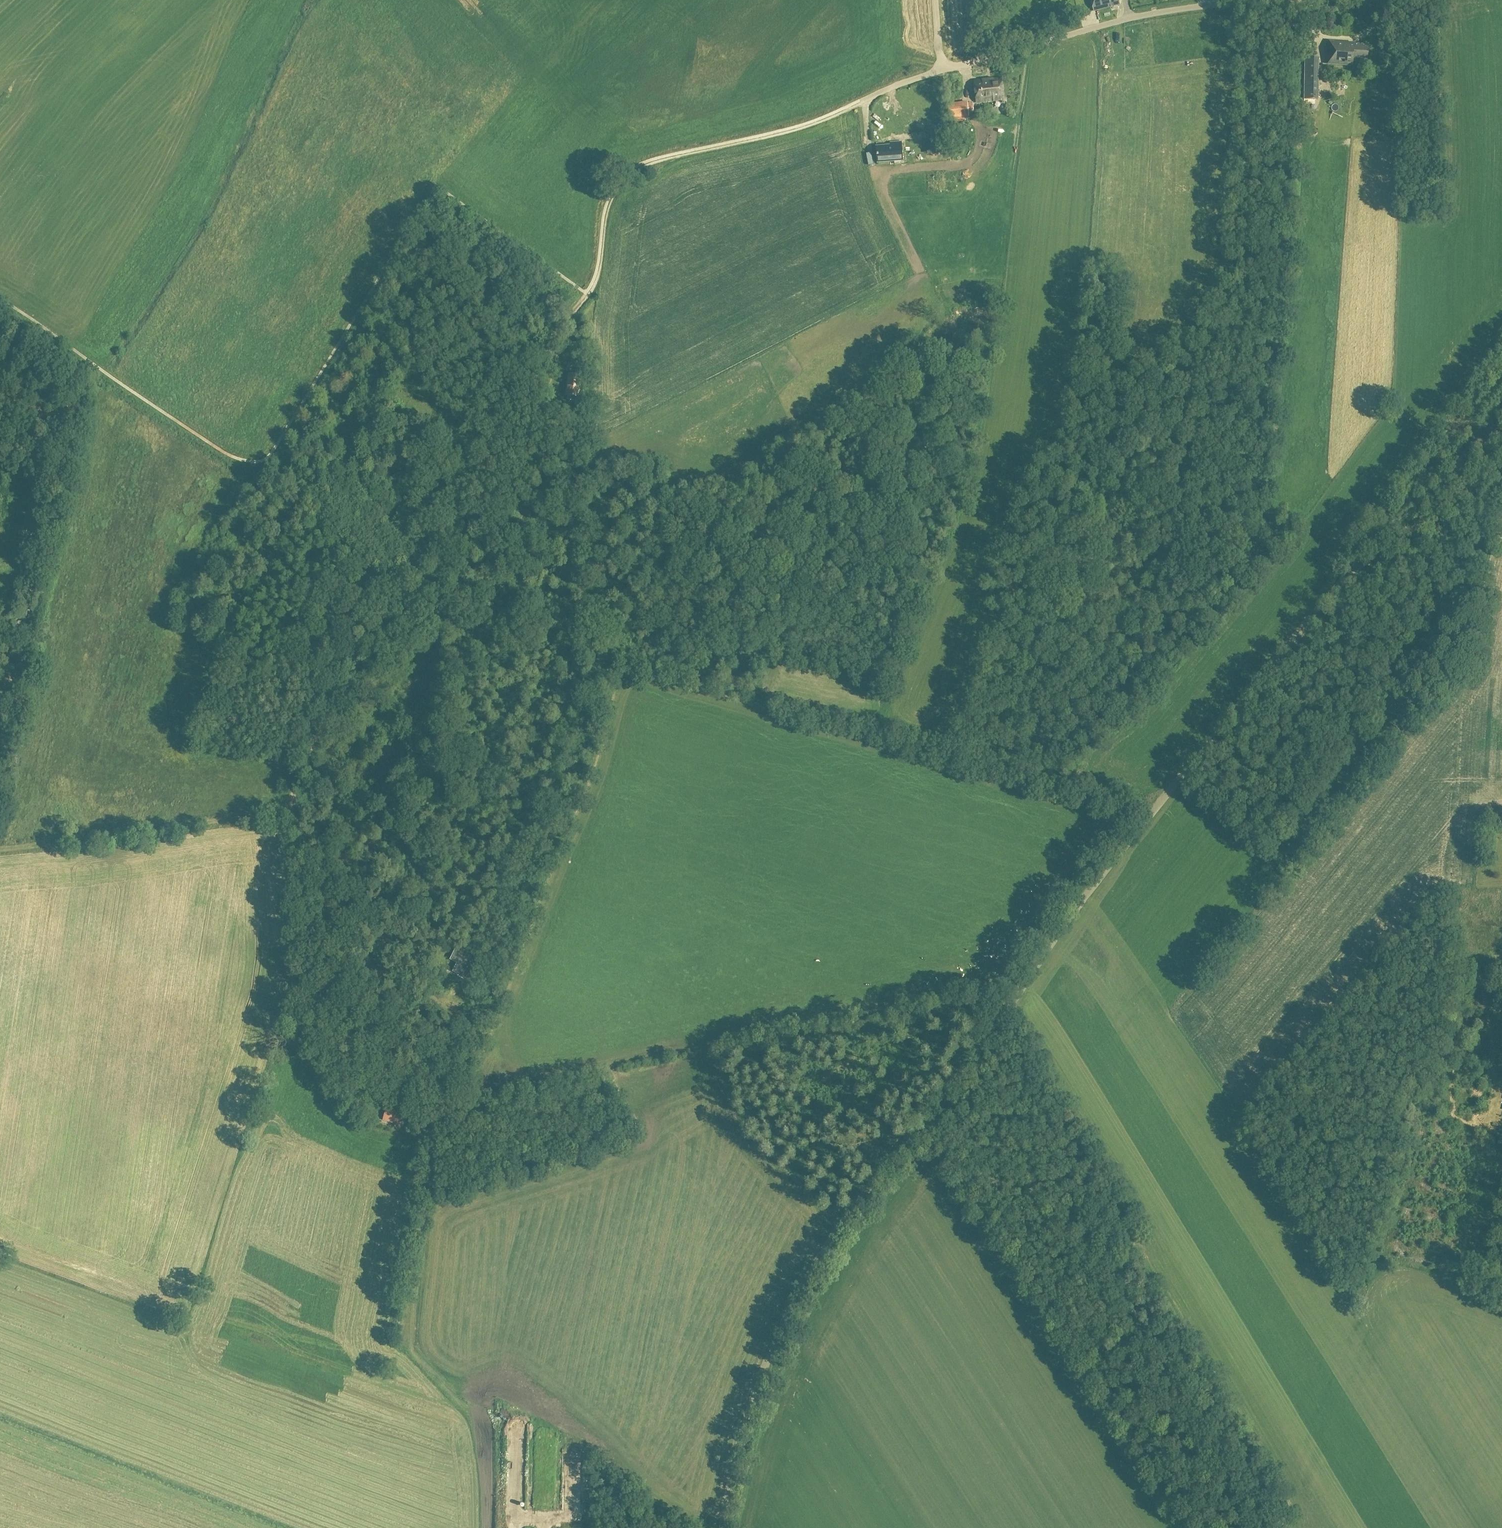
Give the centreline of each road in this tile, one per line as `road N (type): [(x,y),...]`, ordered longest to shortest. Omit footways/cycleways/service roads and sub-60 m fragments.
road 1 (unclassified): [(720,1527),(741,1414),(762,1361),(867,1177),(969,1059),(1061,928),(1343,579),(1501,463)]
road 2 (track): [(858,103),(793,130),(653,160),(616,187),(591,292),(547,349),(523,403),(312,734),(283,809)]
road 3 (unclassified): [(858,103),(943,69),(1133,17),(1261,0)]
road 4 (track): [(283,809),(0,849)]
road 5 (track): [(283,809),(320,915),(356,986),(382,1004),(428,1004)]
road 6 (track): [(478,473),(557,508),(573,540),(582,603),(616,624)]
road 7 (track): [(1146,820),(1102,791),(953,748)]
road 8 (track): [(328,935),(324,1016),(370,1051),(374,1088)]

